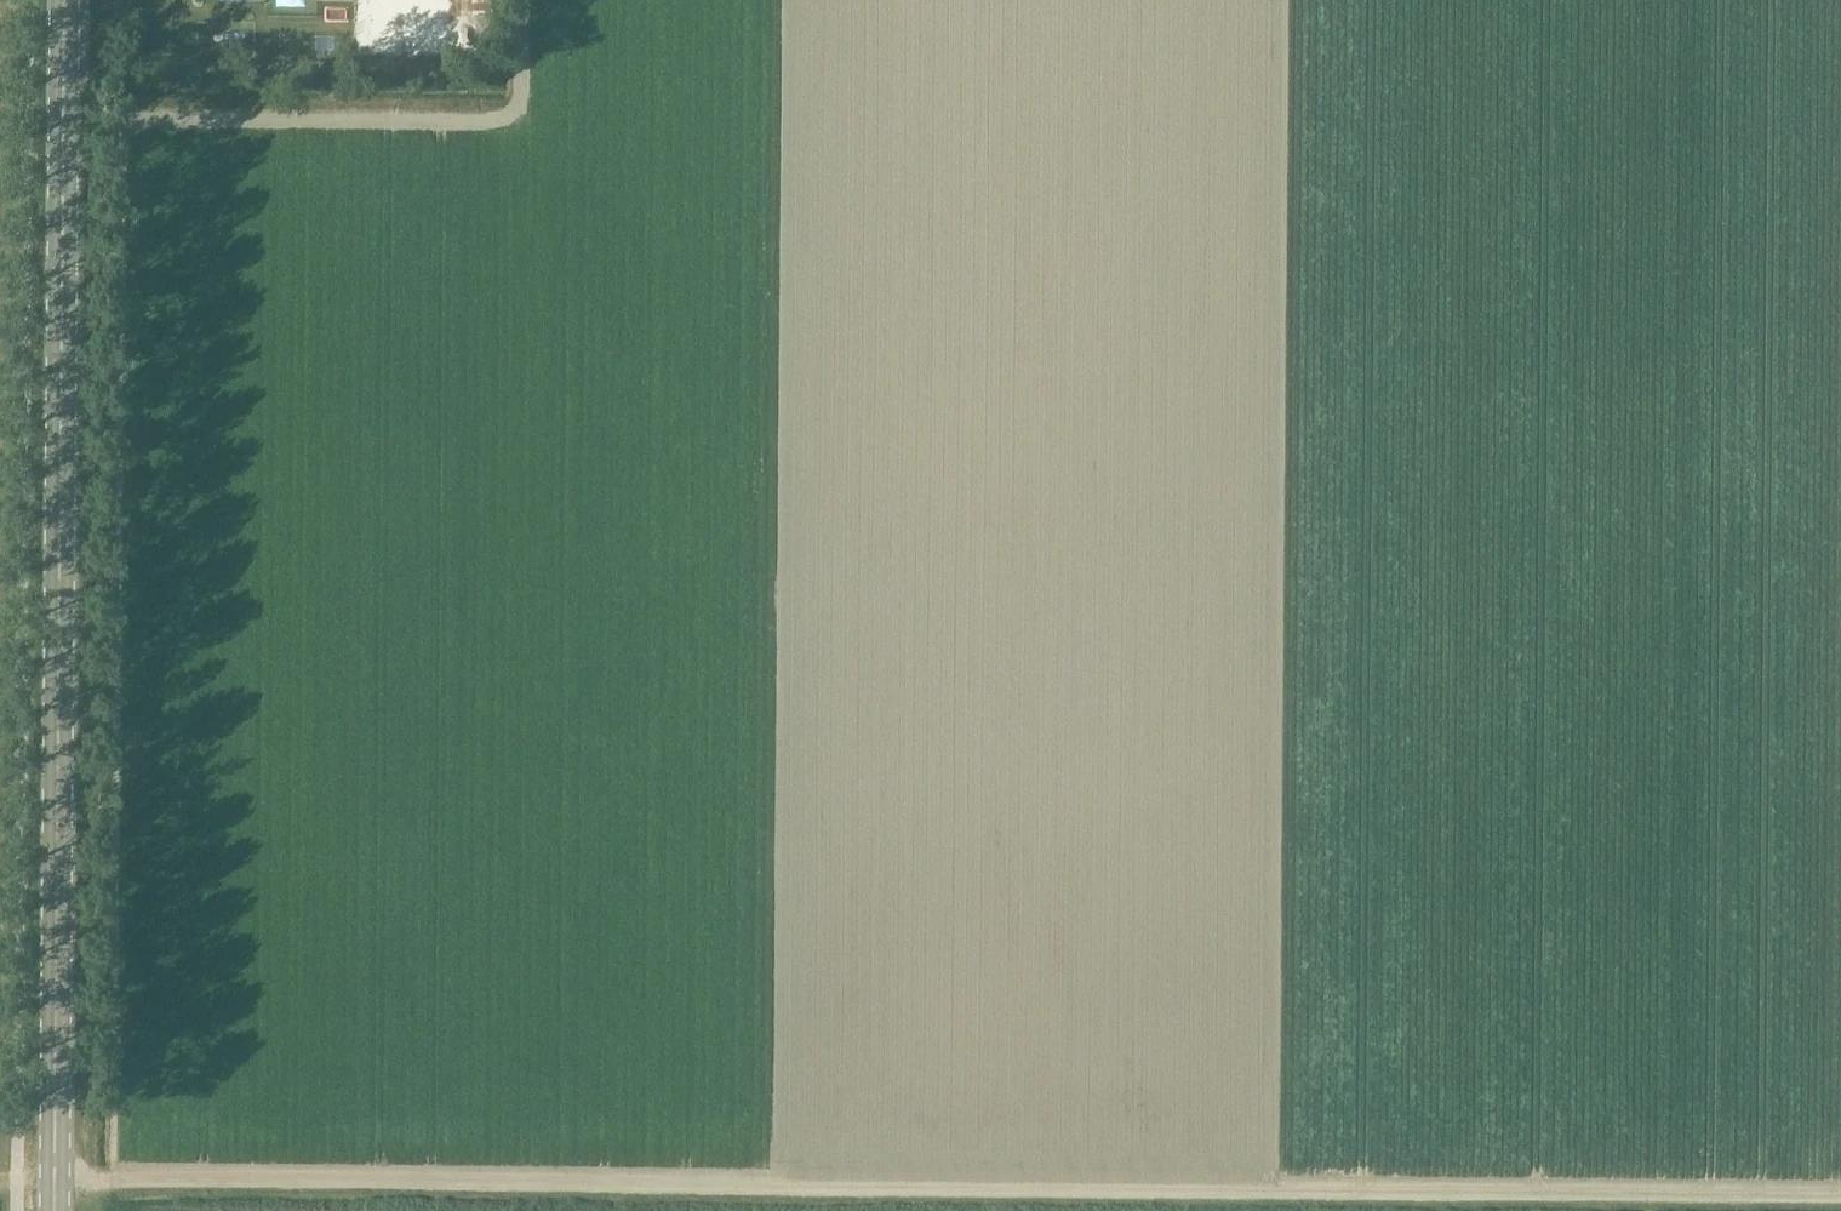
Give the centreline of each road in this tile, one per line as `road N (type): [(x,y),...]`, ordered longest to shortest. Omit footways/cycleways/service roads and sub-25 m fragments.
road 1 (secondary): [(53,1210),(63,0)]

